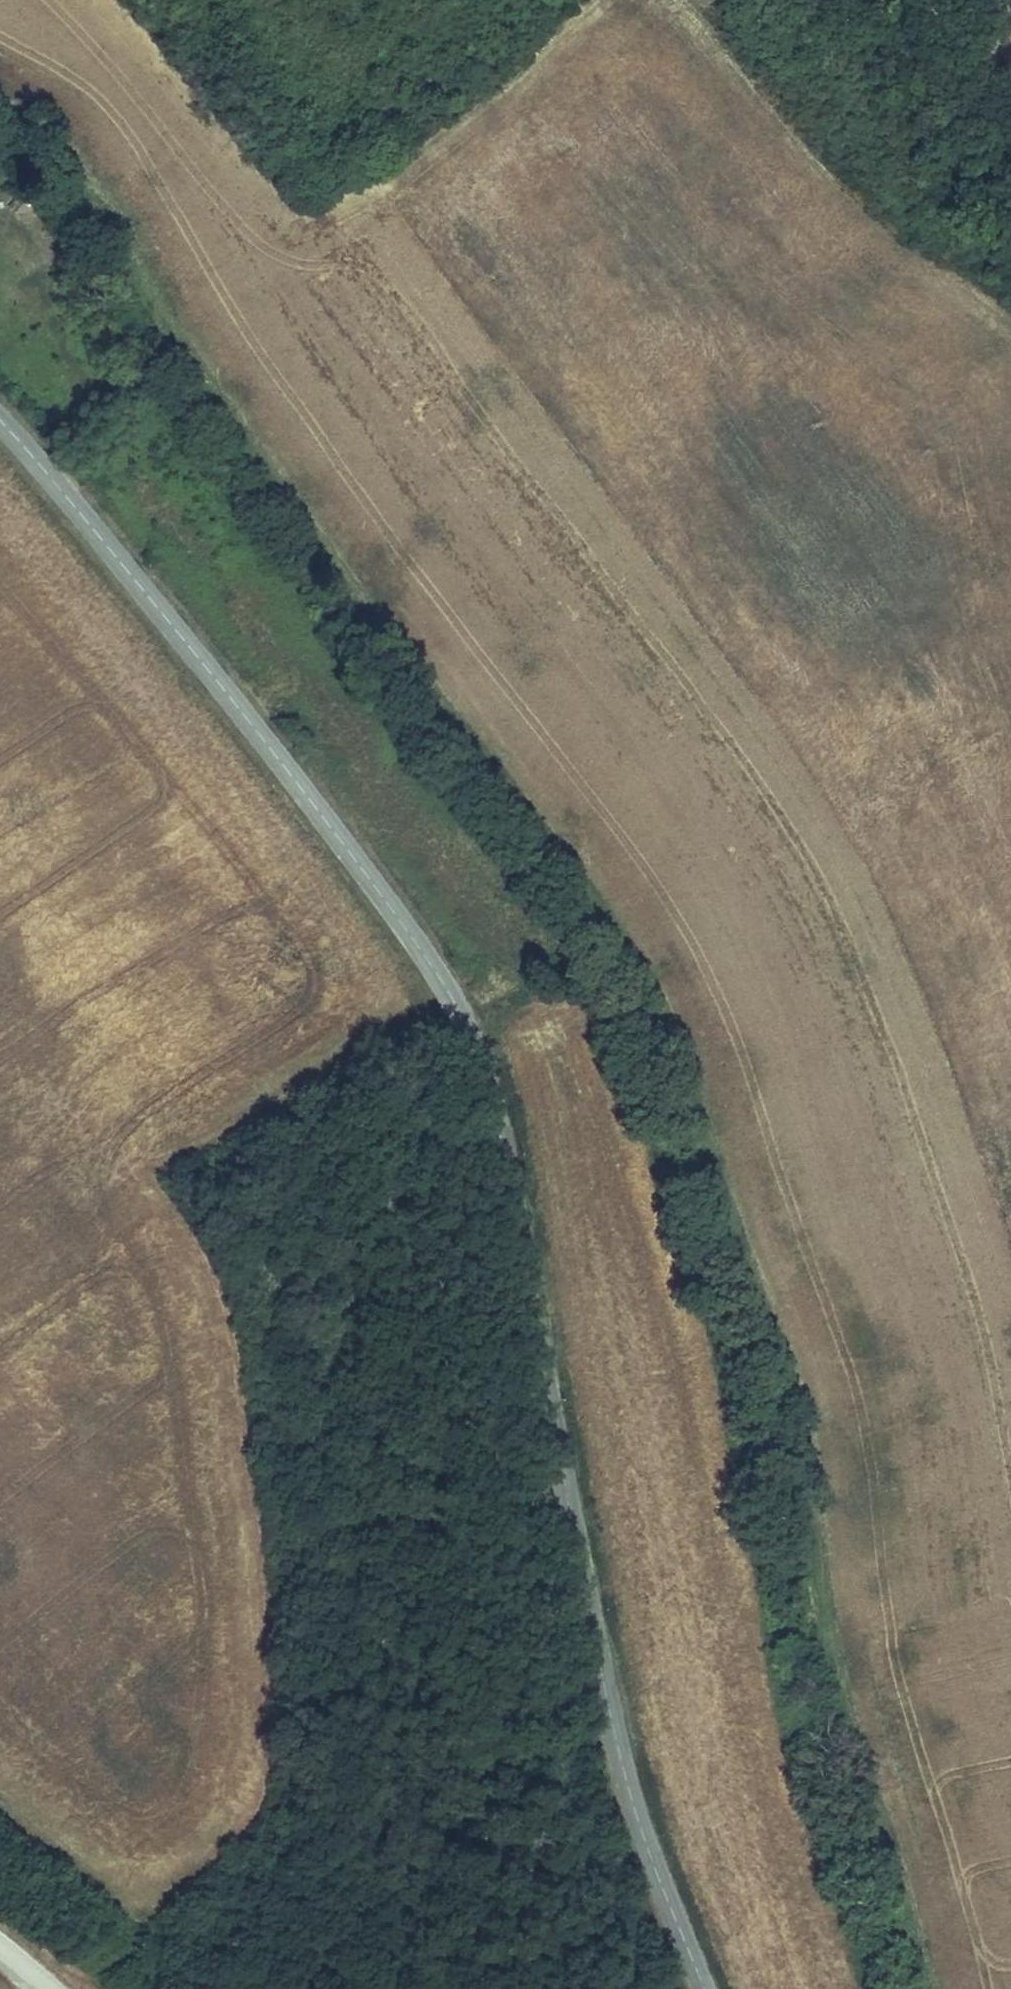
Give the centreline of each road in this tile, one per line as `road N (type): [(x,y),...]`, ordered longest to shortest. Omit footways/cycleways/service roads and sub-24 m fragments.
road 1 (unclassified): [(0,427),(272,748),(431,965),(485,1057),(512,1145),(620,1745),(649,1853),(702,1988)]

